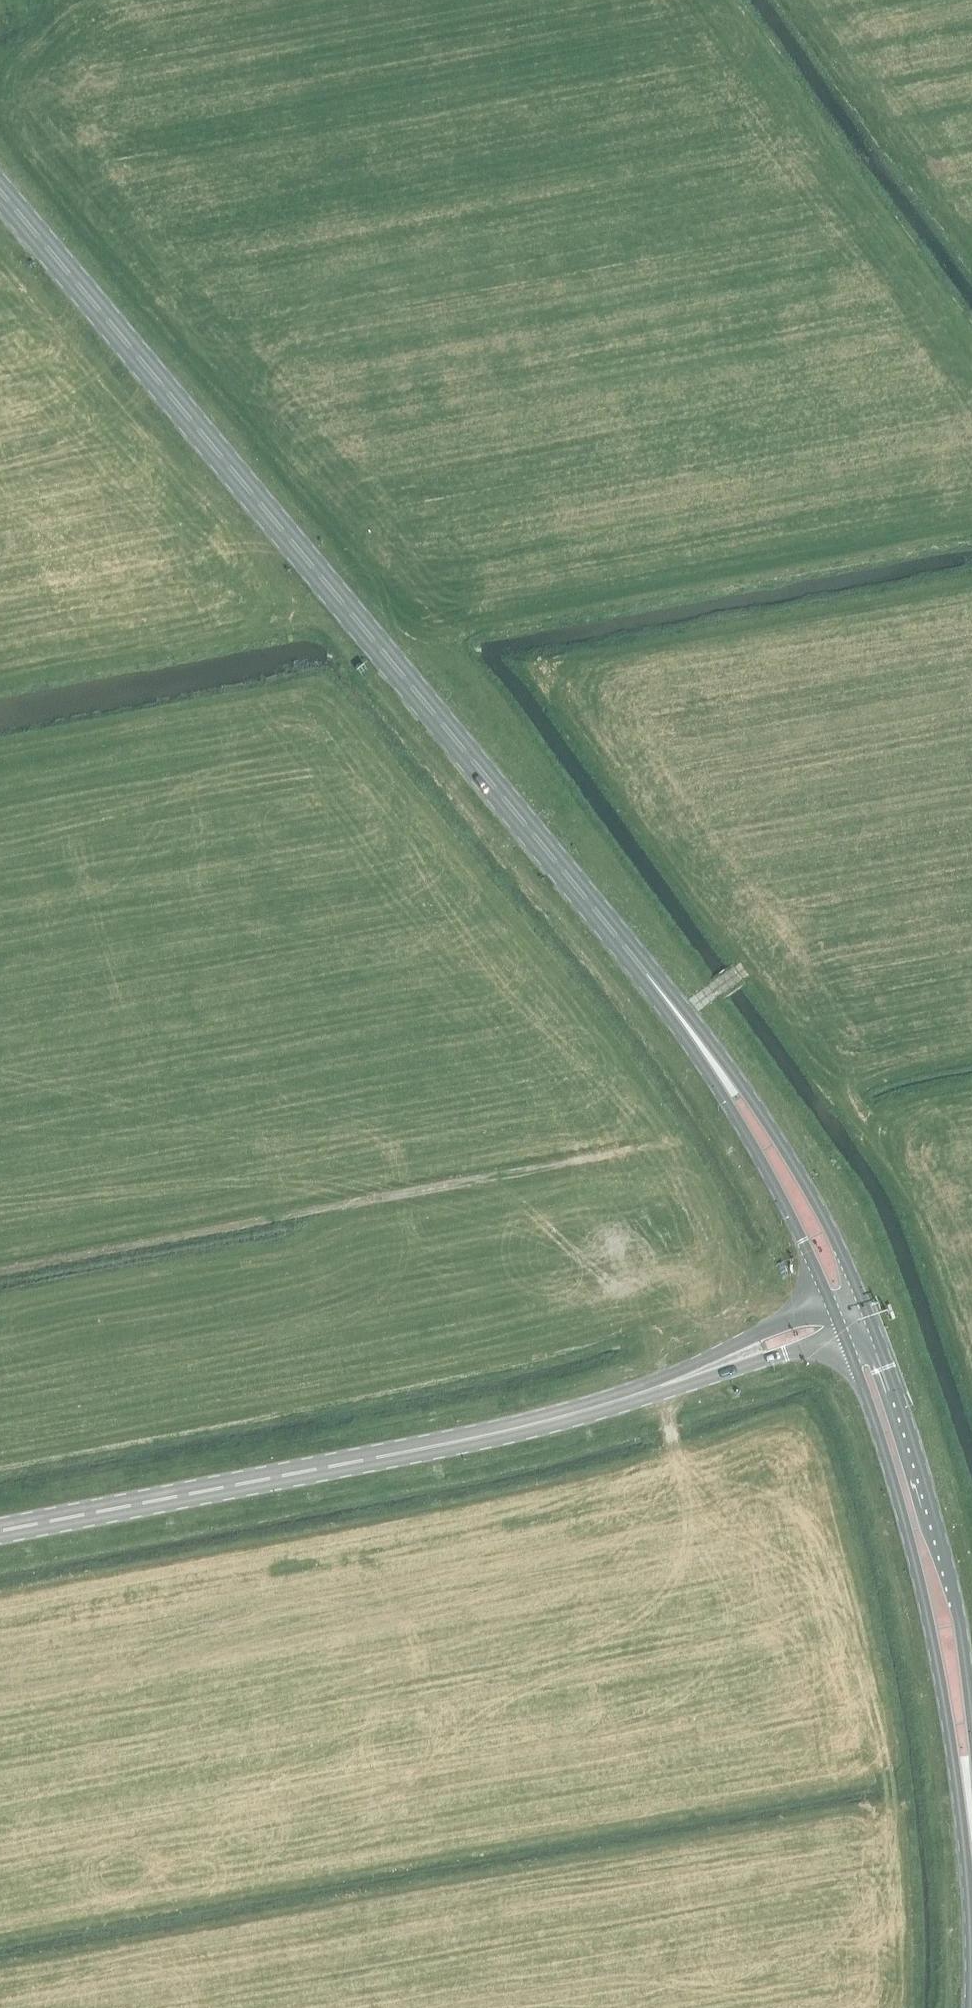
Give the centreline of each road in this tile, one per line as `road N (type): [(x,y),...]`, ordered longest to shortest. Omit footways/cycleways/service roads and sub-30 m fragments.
road 1 (primary): [(647,977),(0,194)]
road 2 (tertiary): [(647,1391),(549,1421),(0,1531)]
road 3 (primary): [(841,1333),(911,1547),(971,1856)]
road 4 (primary): [(971,1732),(938,1531),(866,1309)]
road 5 (primary): [(866,1309),(843,1252),(769,1125),(713,1048),(647,977)]
road 6 (primary): [(647,977),(761,1162),(830,1308)]
road 7 (tertiary): [(647,1391),(841,1333)]
road 8 (tertiary): [(830,1308),(759,1334),(647,1391)]

